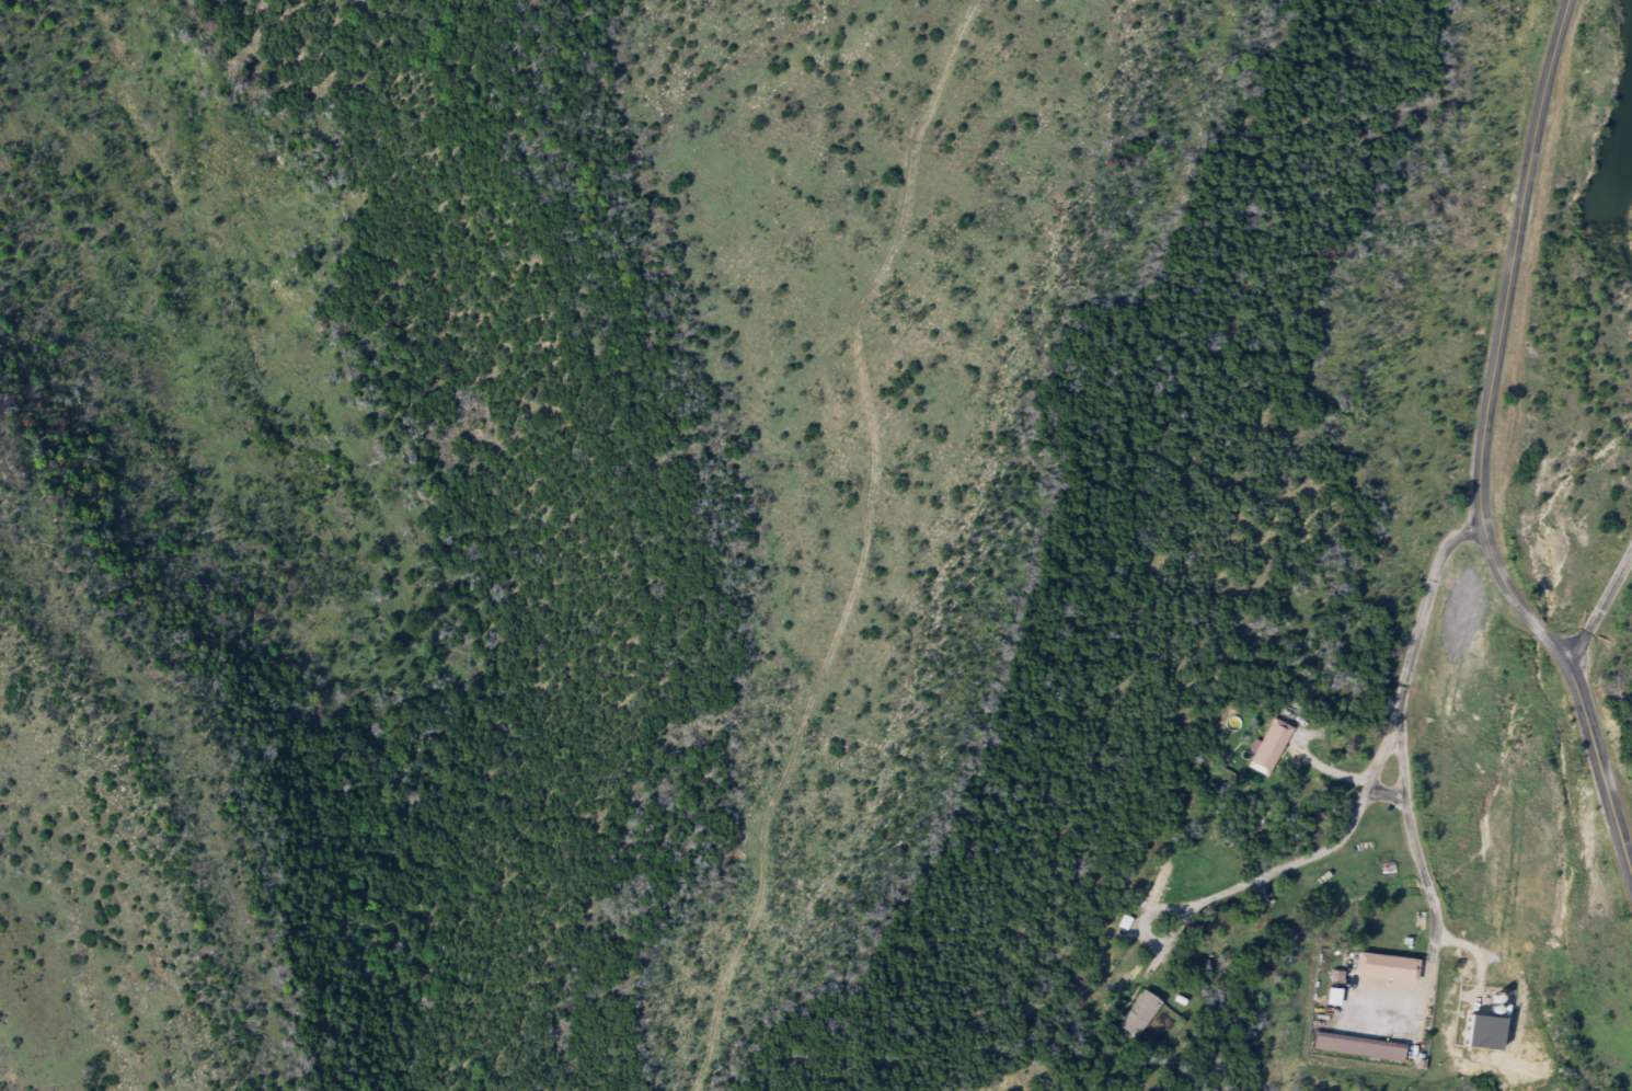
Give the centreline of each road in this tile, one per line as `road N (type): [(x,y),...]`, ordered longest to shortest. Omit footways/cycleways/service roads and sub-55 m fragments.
road 1 (tertiary): [(1631,888),(1567,664),(1516,607),(1494,571),(1480,521),(1487,403),(1543,92),(1568,0)]
road 2 (residential): [(1480,521),(1444,552),(1407,662),(1403,711),(1352,827),(1280,864),(1256,920),(1242,930),(1195,940),(1160,937),(1151,925),(1152,900),(1231,709)]
road 3 (residential): [(1414,999),(1439,931),(1415,828),(1403,711)]
road 4 (tertiary): [(1631,552),(1583,643),(1561,655)]

